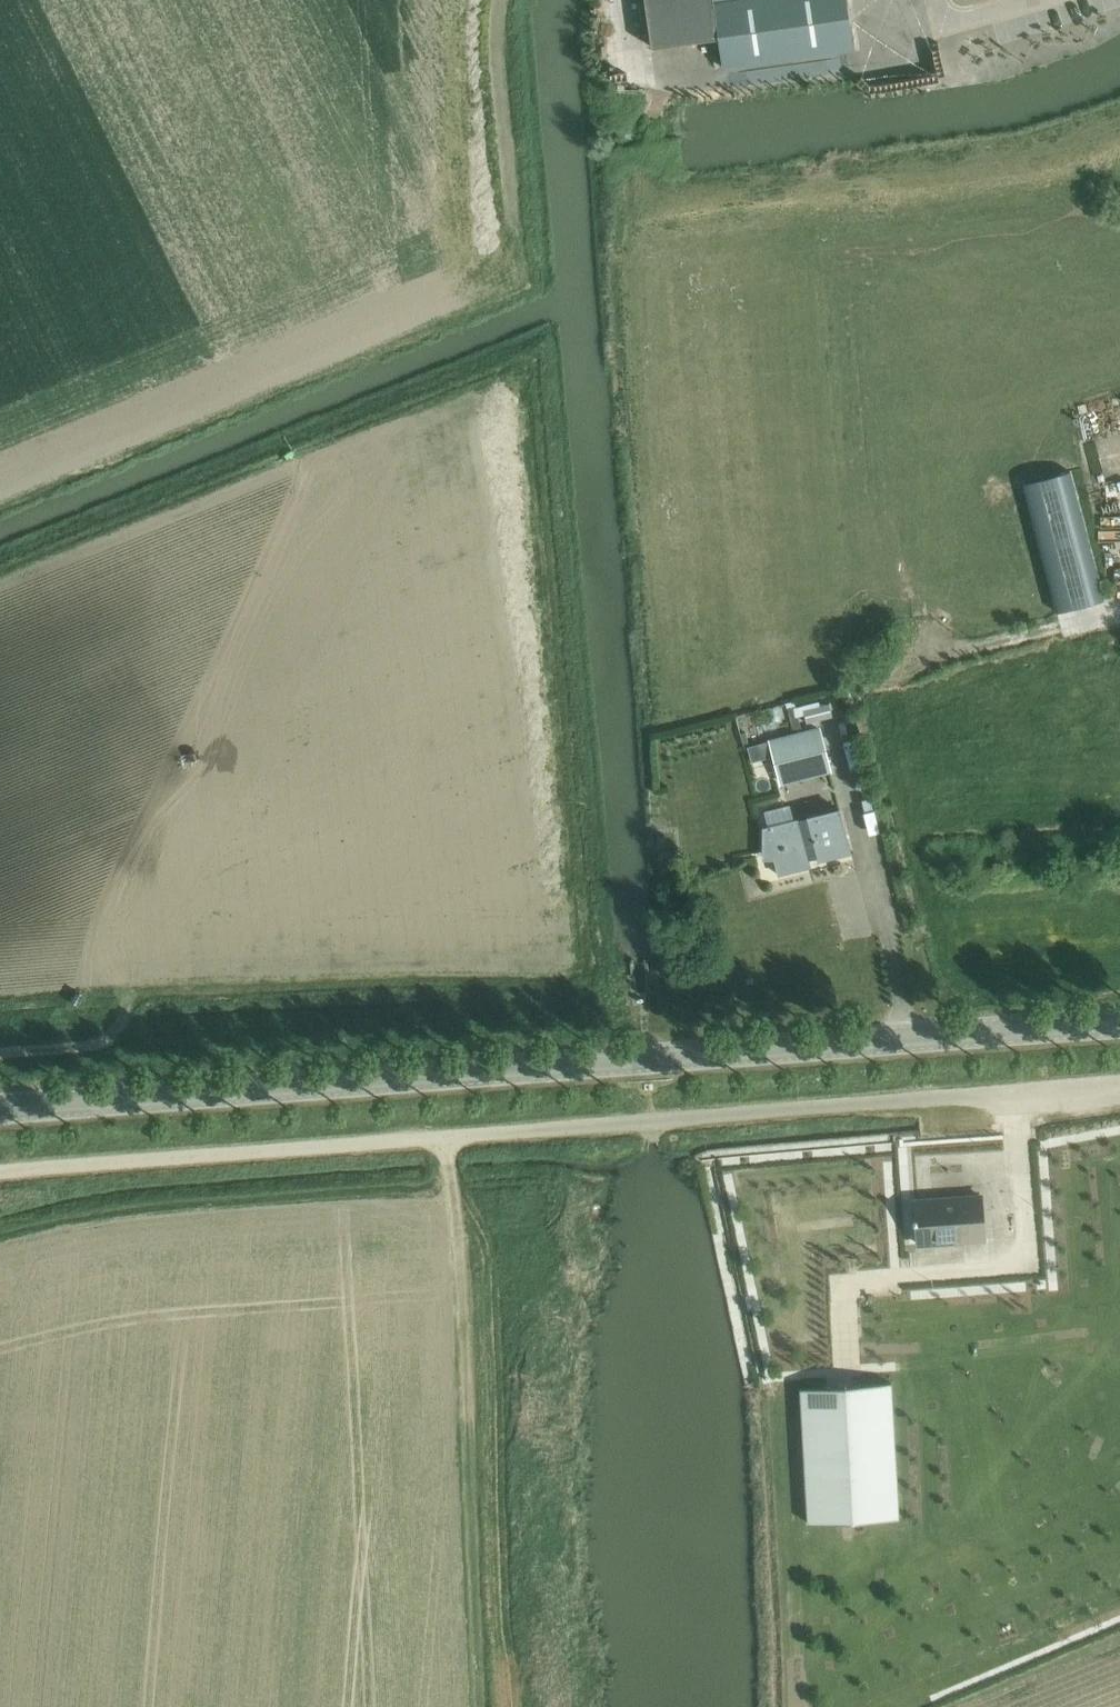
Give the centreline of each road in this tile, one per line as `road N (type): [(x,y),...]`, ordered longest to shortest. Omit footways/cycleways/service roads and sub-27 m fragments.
road 1 (residential): [(0,1175),(1119,1084)]
road 2 (tertiary): [(1119,1033),(0,1113)]
road 3 (track): [(1052,1355),(1055,1453),(1030,1506),(1004,1530),(915,1576)]

